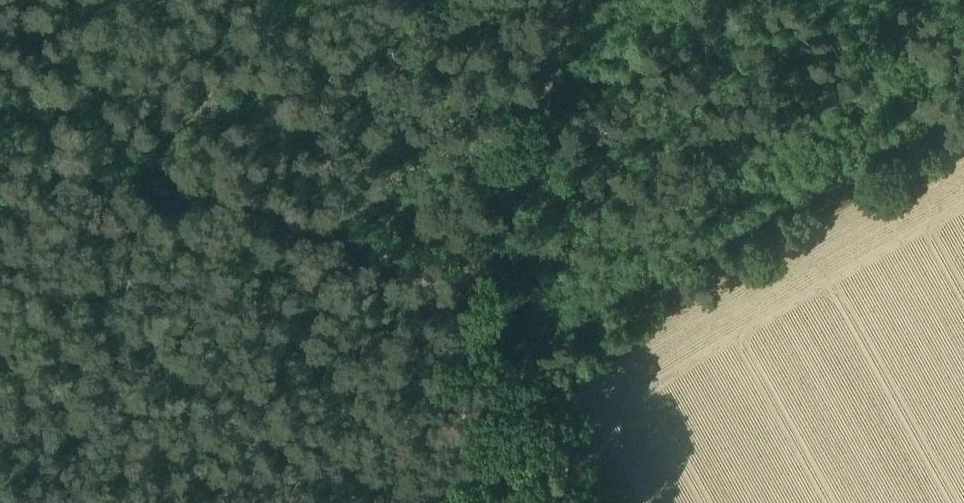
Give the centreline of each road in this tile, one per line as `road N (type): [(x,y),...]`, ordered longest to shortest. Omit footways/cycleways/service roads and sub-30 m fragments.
road 1 (track): [(420,502),(499,396),(468,335),(414,270),(368,238),(0,111)]
road 2 (track): [(499,396),(963,135)]
road 3 (track): [(468,335),(566,0)]
road 4 (track): [(140,159),(227,0)]
road 5 (track): [(583,502),(520,390)]

